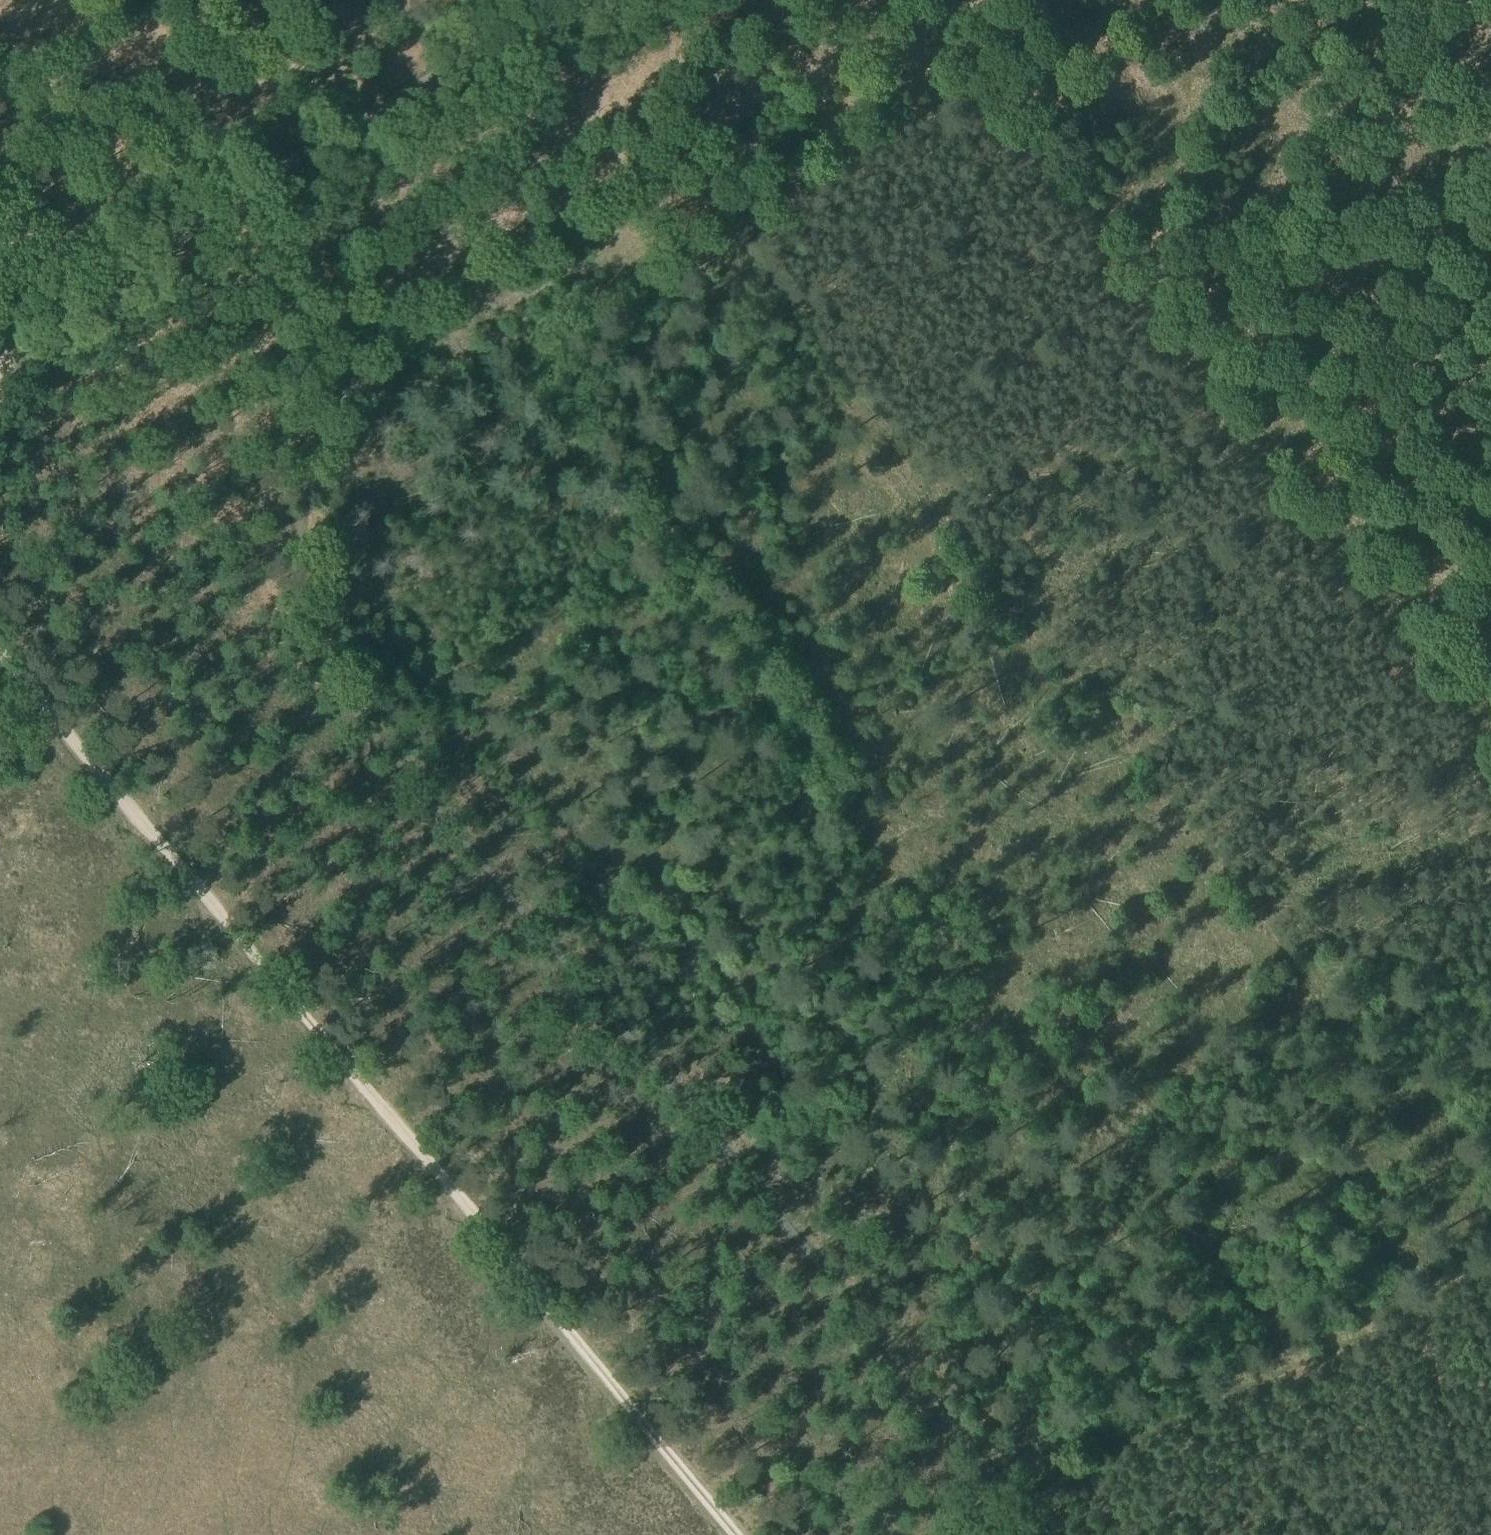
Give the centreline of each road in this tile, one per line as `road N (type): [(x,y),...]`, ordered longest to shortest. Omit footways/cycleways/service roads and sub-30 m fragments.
road 1 (track): [(0,662),(730,1534)]
road 2 (unclassified): [(29,315),(589,0)]
road 3 (track): [(953,1534),(1291,1389)]

